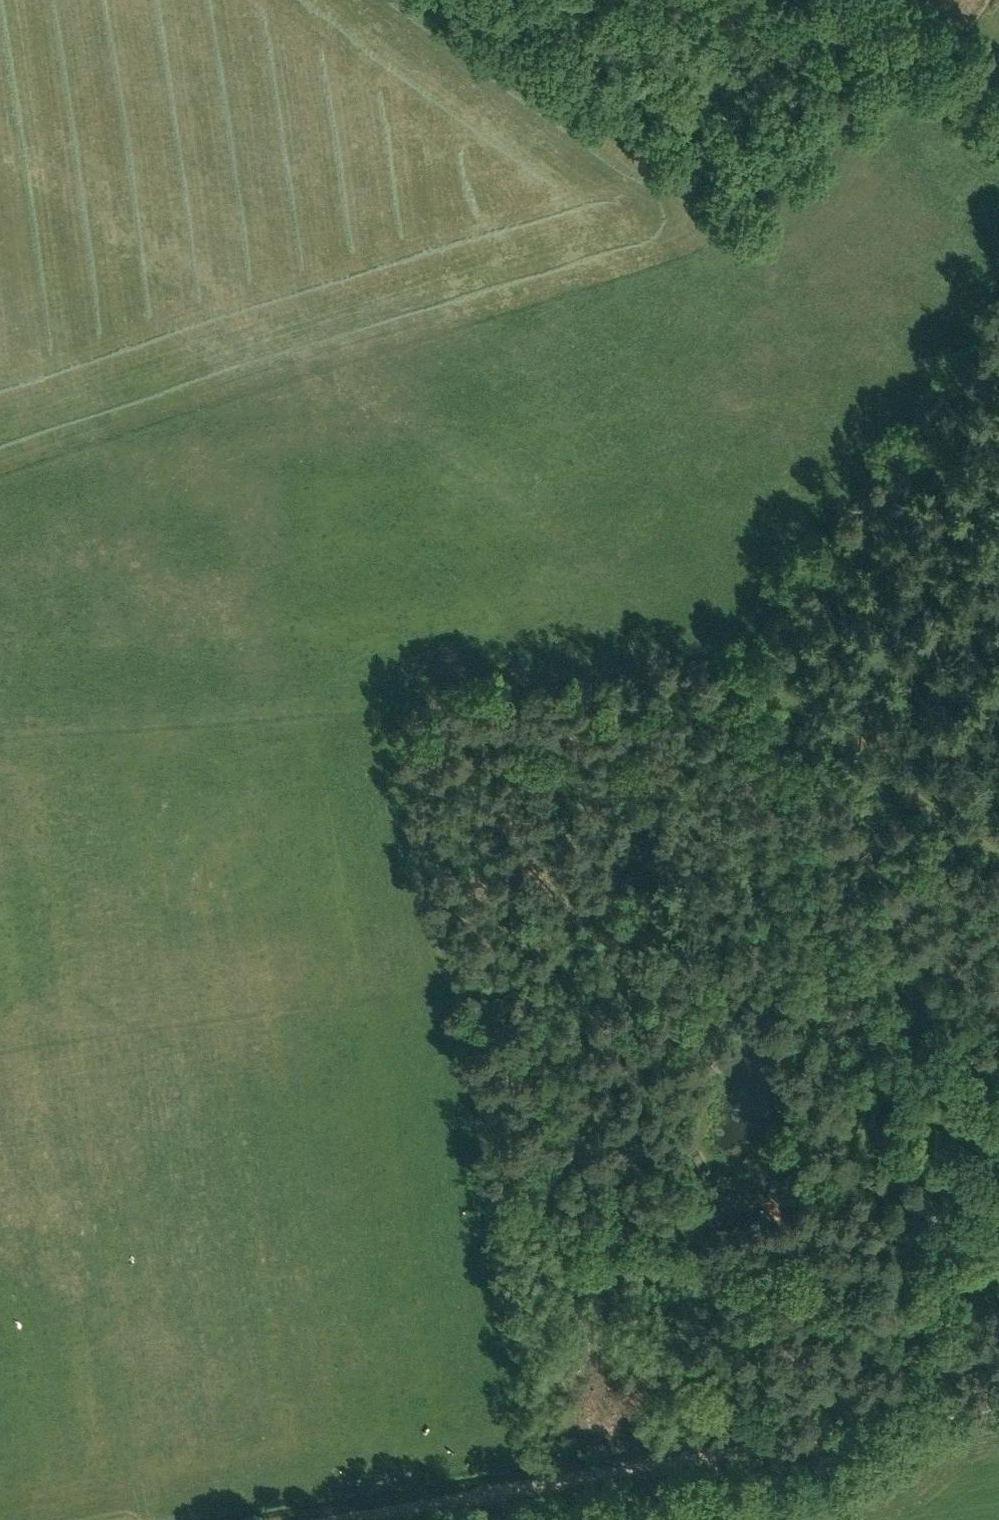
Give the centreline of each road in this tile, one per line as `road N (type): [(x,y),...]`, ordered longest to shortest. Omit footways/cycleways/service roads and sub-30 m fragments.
road 1 (track): [(998,1407),(332,1519)]
road 2 (track): [(998,858),(740,674)]

